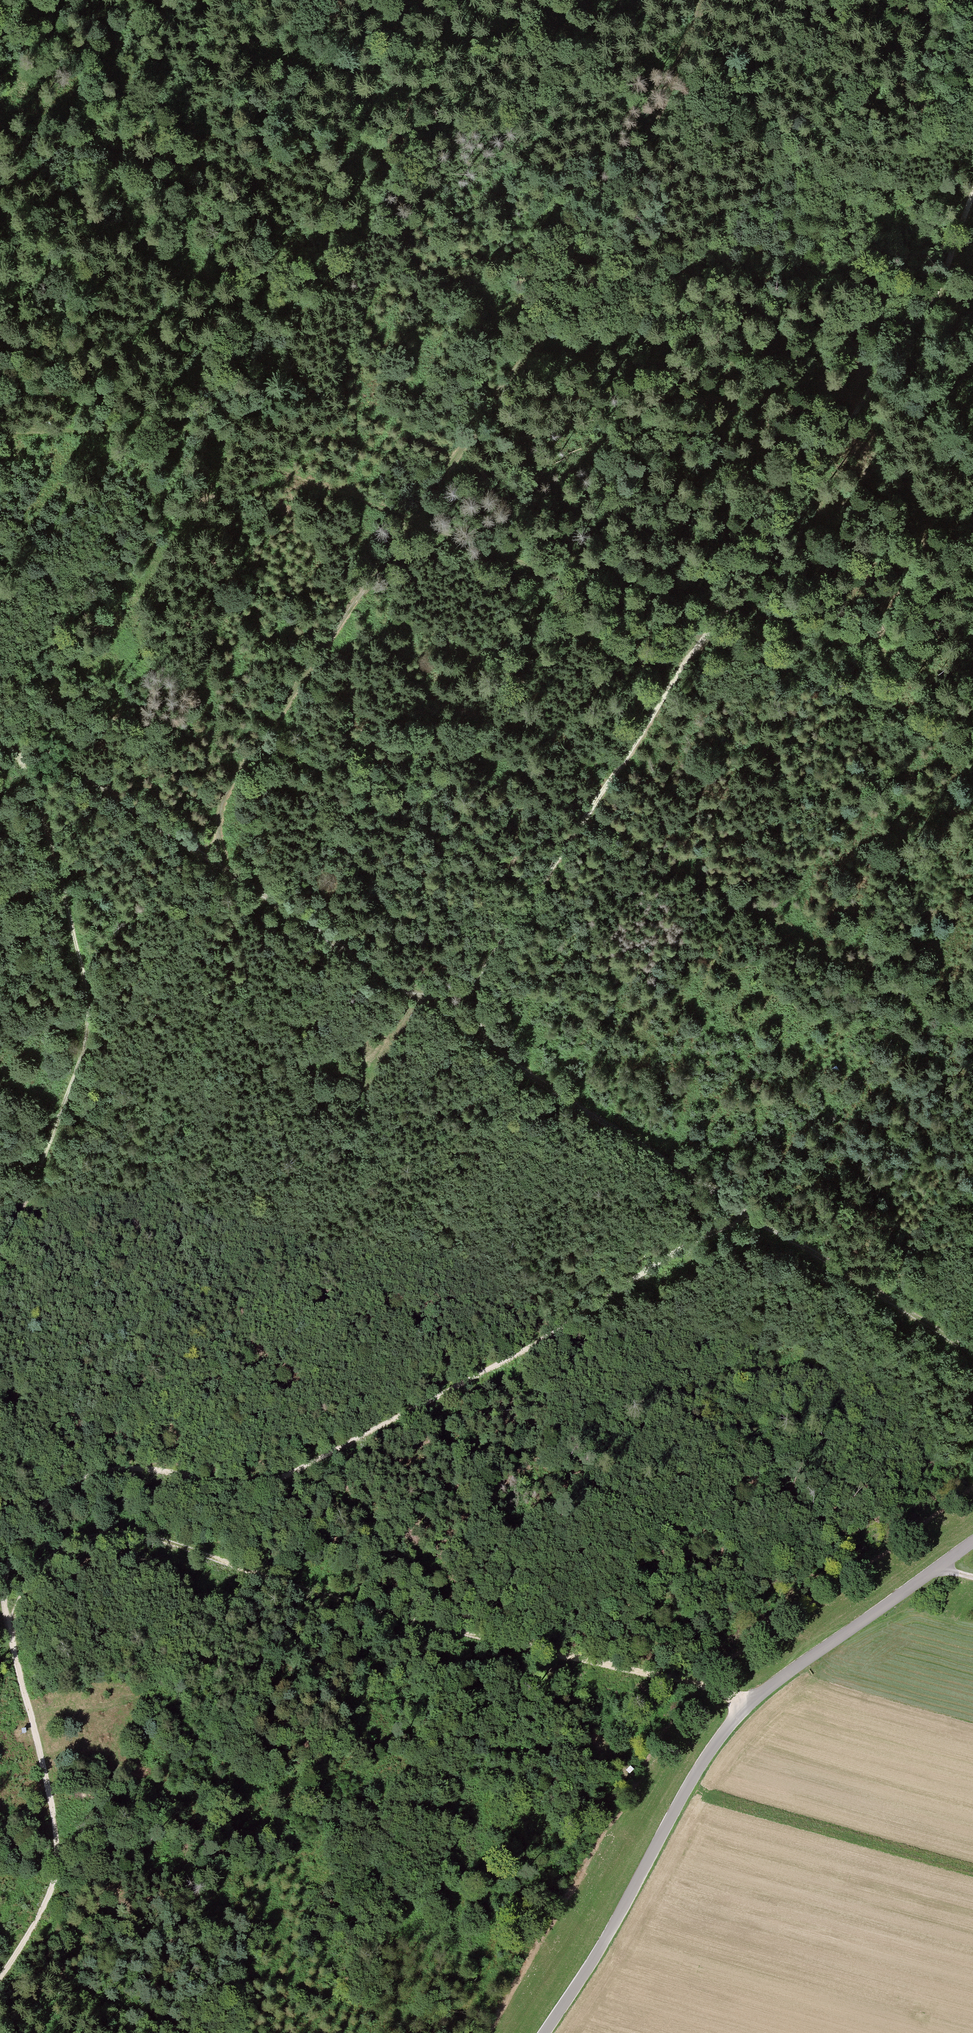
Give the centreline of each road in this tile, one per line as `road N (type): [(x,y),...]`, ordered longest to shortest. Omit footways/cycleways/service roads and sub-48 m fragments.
road 1 (track): [(761,1224),(698,1237),(536,1346),(303,1470),(256,1486),(130,1468),(90,1475),(56,1494),(10,1554),(3,1594),(54,1826),(54,1870),(48,1901),(0,1980)]
road 2 (track): [(0,741),(48,754),(972,1355)]
road 3 (track): [(0,430),(175,428),(204,437),(972,744)]
road 4 (track): [(233,877),(220,841),(225,793),(599,253),(702,0)]
road 5 (track): [(486,1045),(474,1012),(476,979),(936,291),(972,195)]
road 6 (track): [(972,299),(680,270),(255,175),(0,132)]
road 7 (track): [(10,1634),(17,1601),(54,1555),(83,1537),(120,1532),(384,1616),(749,1703)]
road 8 (unclassified): [(972,1544),(749,1703),(712,1746),(546,2032)]
road 9 (track): [(8,742),(46,828),(89,1028),(29,1199),(0,1252)]

